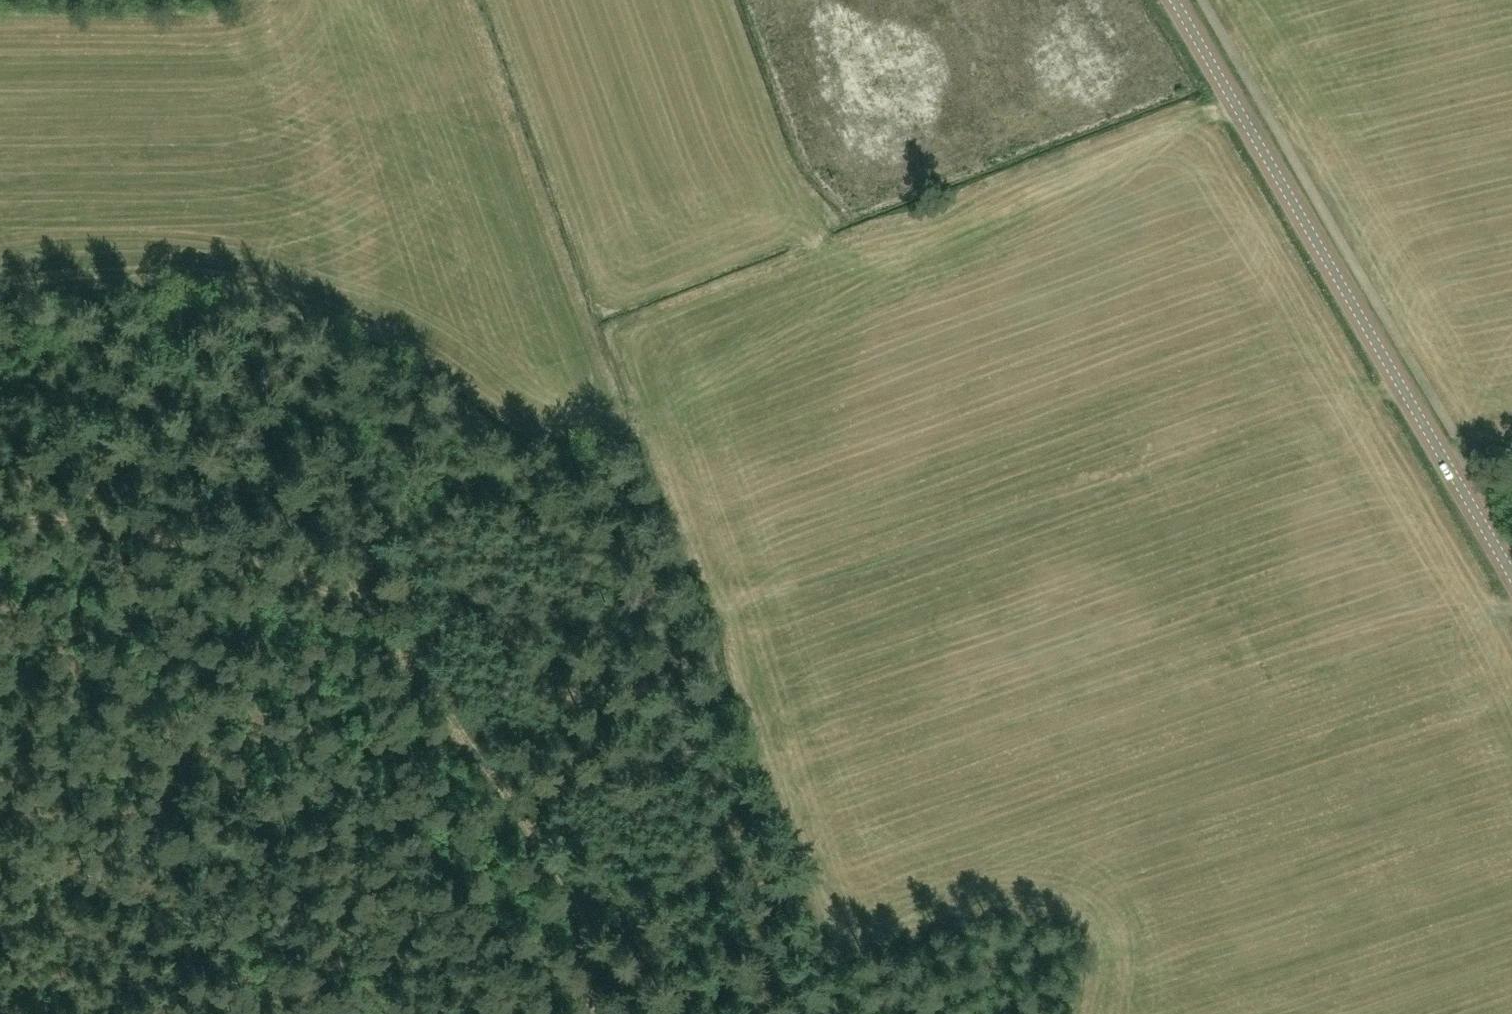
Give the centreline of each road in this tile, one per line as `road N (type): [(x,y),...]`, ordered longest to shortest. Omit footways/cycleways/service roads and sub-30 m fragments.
road 1 (track): [(0,517),(98,525),(211,551),(335,608),(442,694),(513,796),(549,877),(593,1013)]
road 2 (tertiary): [(1511,572),(1177,0)]

